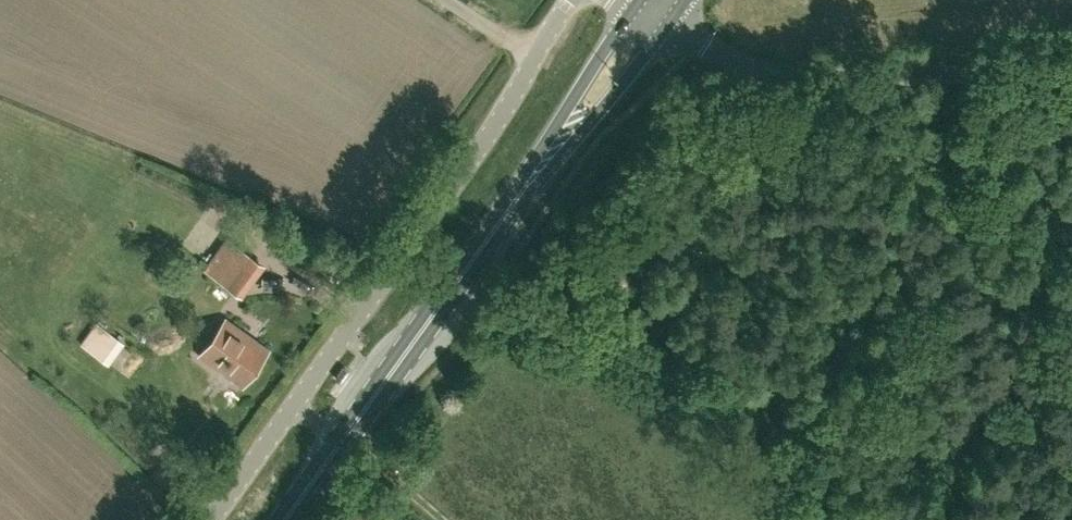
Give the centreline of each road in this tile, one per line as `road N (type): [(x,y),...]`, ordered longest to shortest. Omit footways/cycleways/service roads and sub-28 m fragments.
road 1 (primary): [(347,446),(664,14)]
road 2 (unclassified): [(291,411),(590,0)]
road 3 (unclassified): [(664,14),(766,75),(1071,65)]
road 4 (unclassified): [(209,519),(291,411)]
road 5 (track): [(347,446),(399,468),(453,519)]

